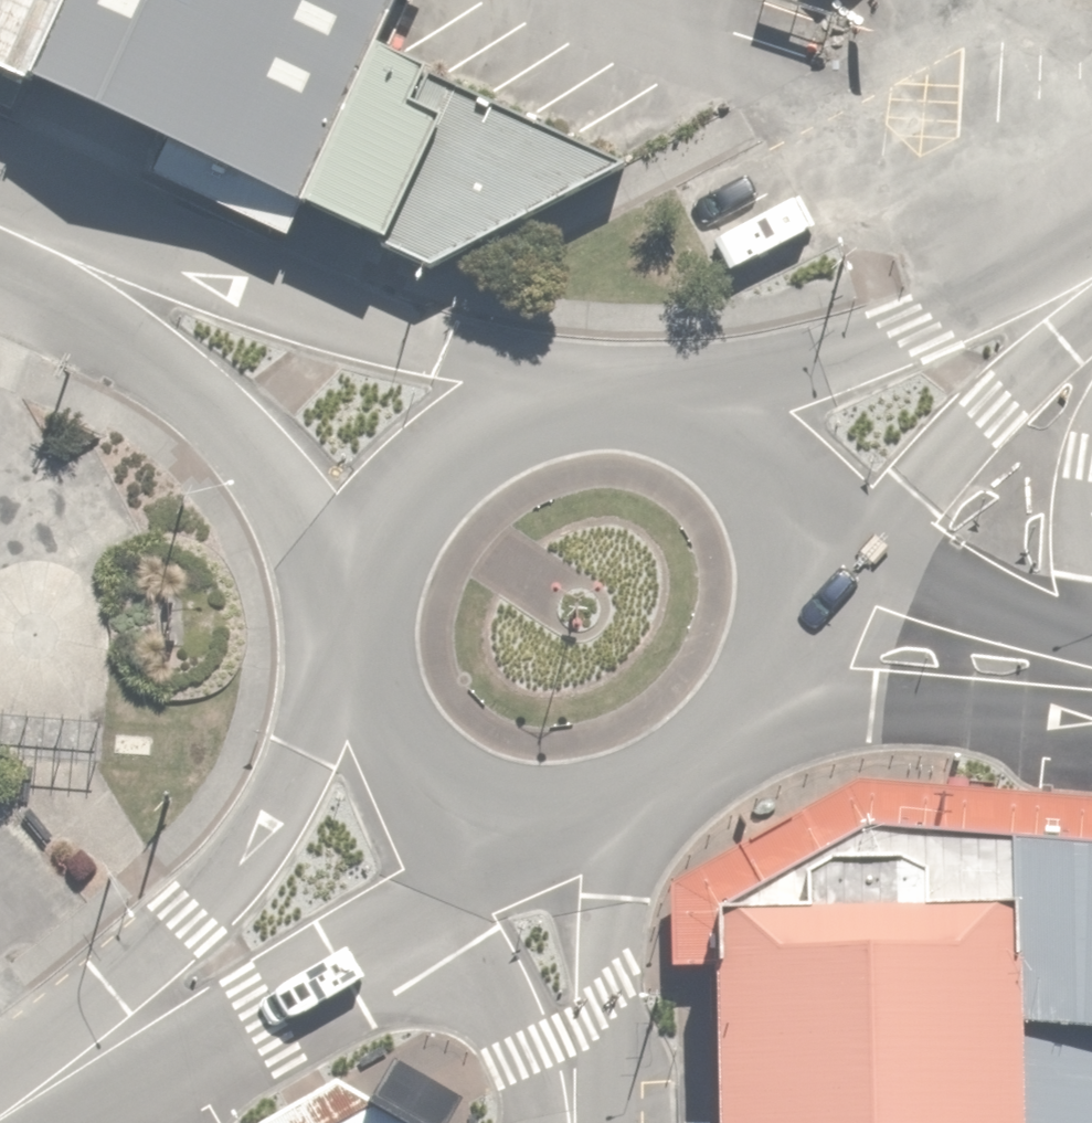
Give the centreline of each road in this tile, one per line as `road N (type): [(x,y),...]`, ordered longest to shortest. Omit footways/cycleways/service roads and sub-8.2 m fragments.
road 1 (tertiary): [(510,831),(356,968),(206,1048),(14,1122)]
road 2 (unclassified): [(14,231),(197,266),(452,338),(542,400)]
road 3 (tertiary): [(0,1102),(189,916),(254,833),(295,754),(362,686)]
road 4 (unclassified): [(352,602),(149,361),(14,231)]
road 5 (tertiary): [(656,413),(832,378),(1023,310),(1091,268)]
road 6 (tertiary): [(1091,325),(994,409),(924,489),(793,568)]
road 7 (residential): [(555,1122),(535,1048),(481,948),(510,831)]
road 8 (residential): [(1091,730),(852,709),(784,692)]
road 9 (residential): [(793,568),(1091,626)]
road 10 (tertiary): [(352,602),(360,560),(398,484),(462,428),(542,400)]
road 11 (residential): [(645,829),(612,1122)]
road 12 (tertiary): [(510,831),(428,785),(378,723),(362,686)]
road 13 (tertiary): [(656,413),(708,442),(750,483),(793,568)]
road 14 (tertiary): [(784,692),(722,784),(645,829)]
road 15 (tertiary): [(645,829),(564,840),(510,831)]
road 16 (tertiary): [(793,568),(796,628),(784,692)]

